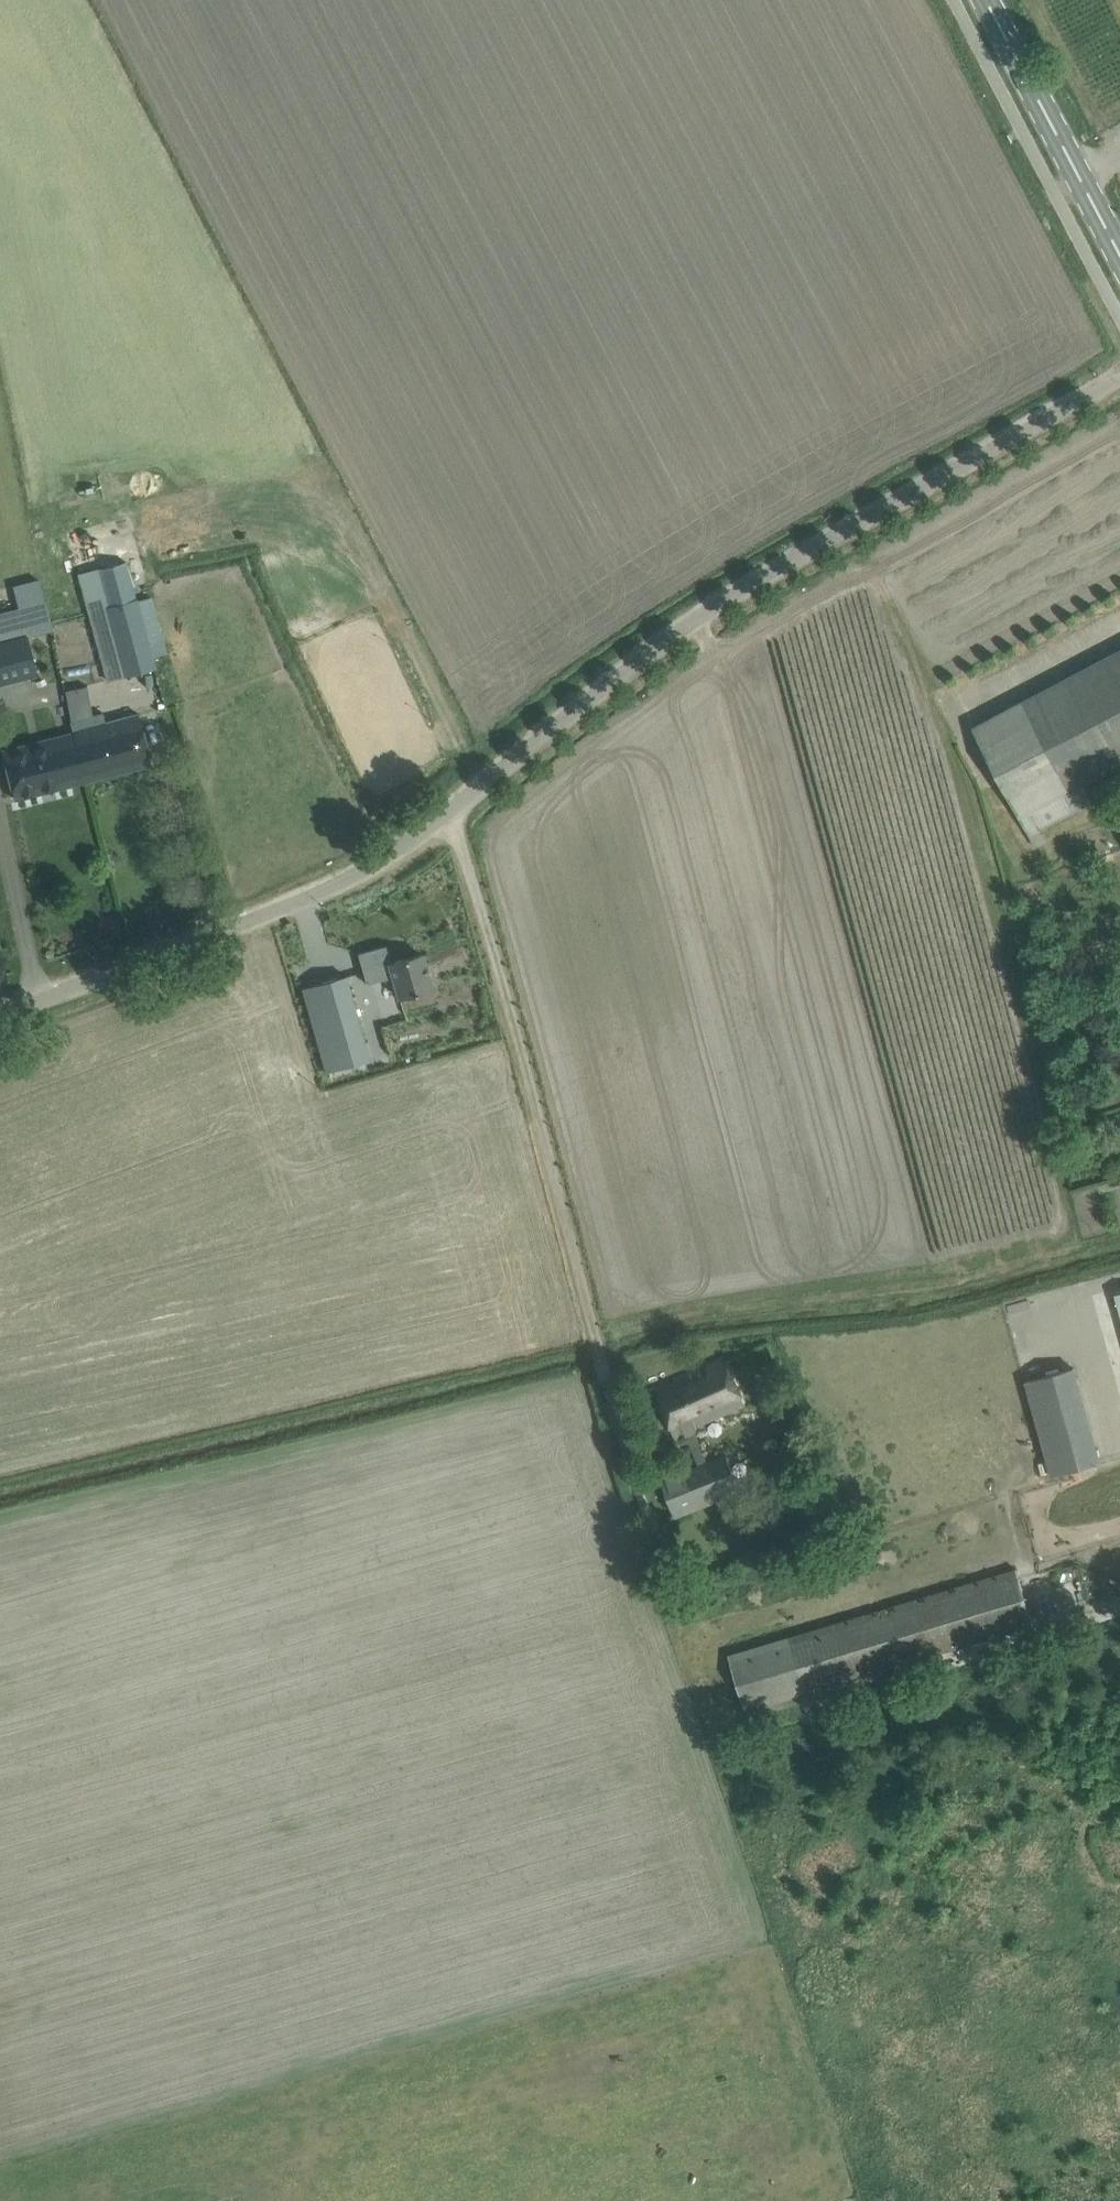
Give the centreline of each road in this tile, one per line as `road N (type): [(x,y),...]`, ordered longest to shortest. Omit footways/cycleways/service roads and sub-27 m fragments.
road 1 (unclassified): [(0,1015),(301,900),(370,865),(731,597),(1119,375)]
road 2 (track): [(635,1461),(438,821)]
road 3 (secondary): [(987,0),(1119,252)]

